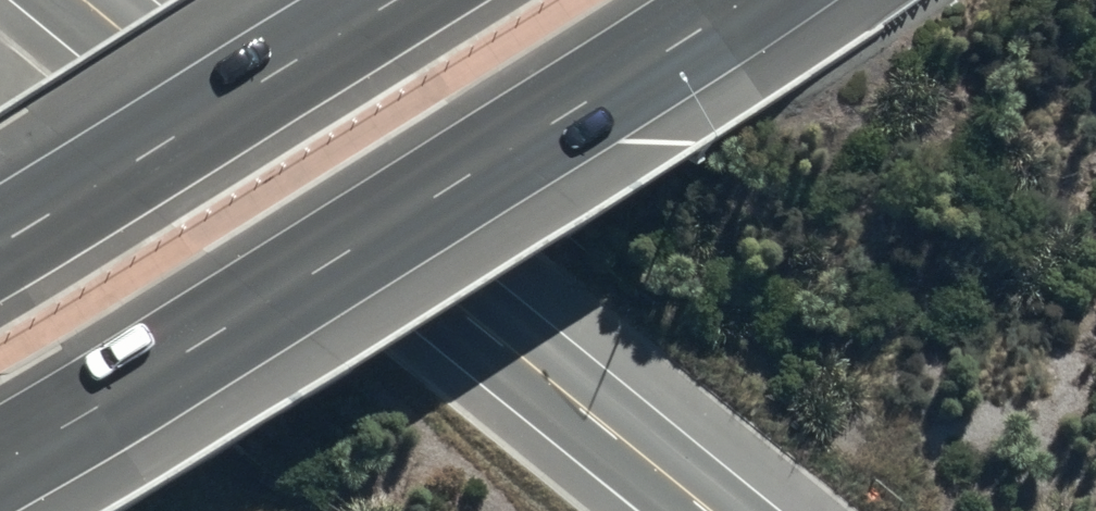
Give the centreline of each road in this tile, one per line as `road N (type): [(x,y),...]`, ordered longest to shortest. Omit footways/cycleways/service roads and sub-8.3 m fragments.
road 1 (motorway): [(746,0),(0,468)]
road 2 (unclassified): [(710,510),(74,0)]
road 3 (motorway): [(0,252),(396,0)]

